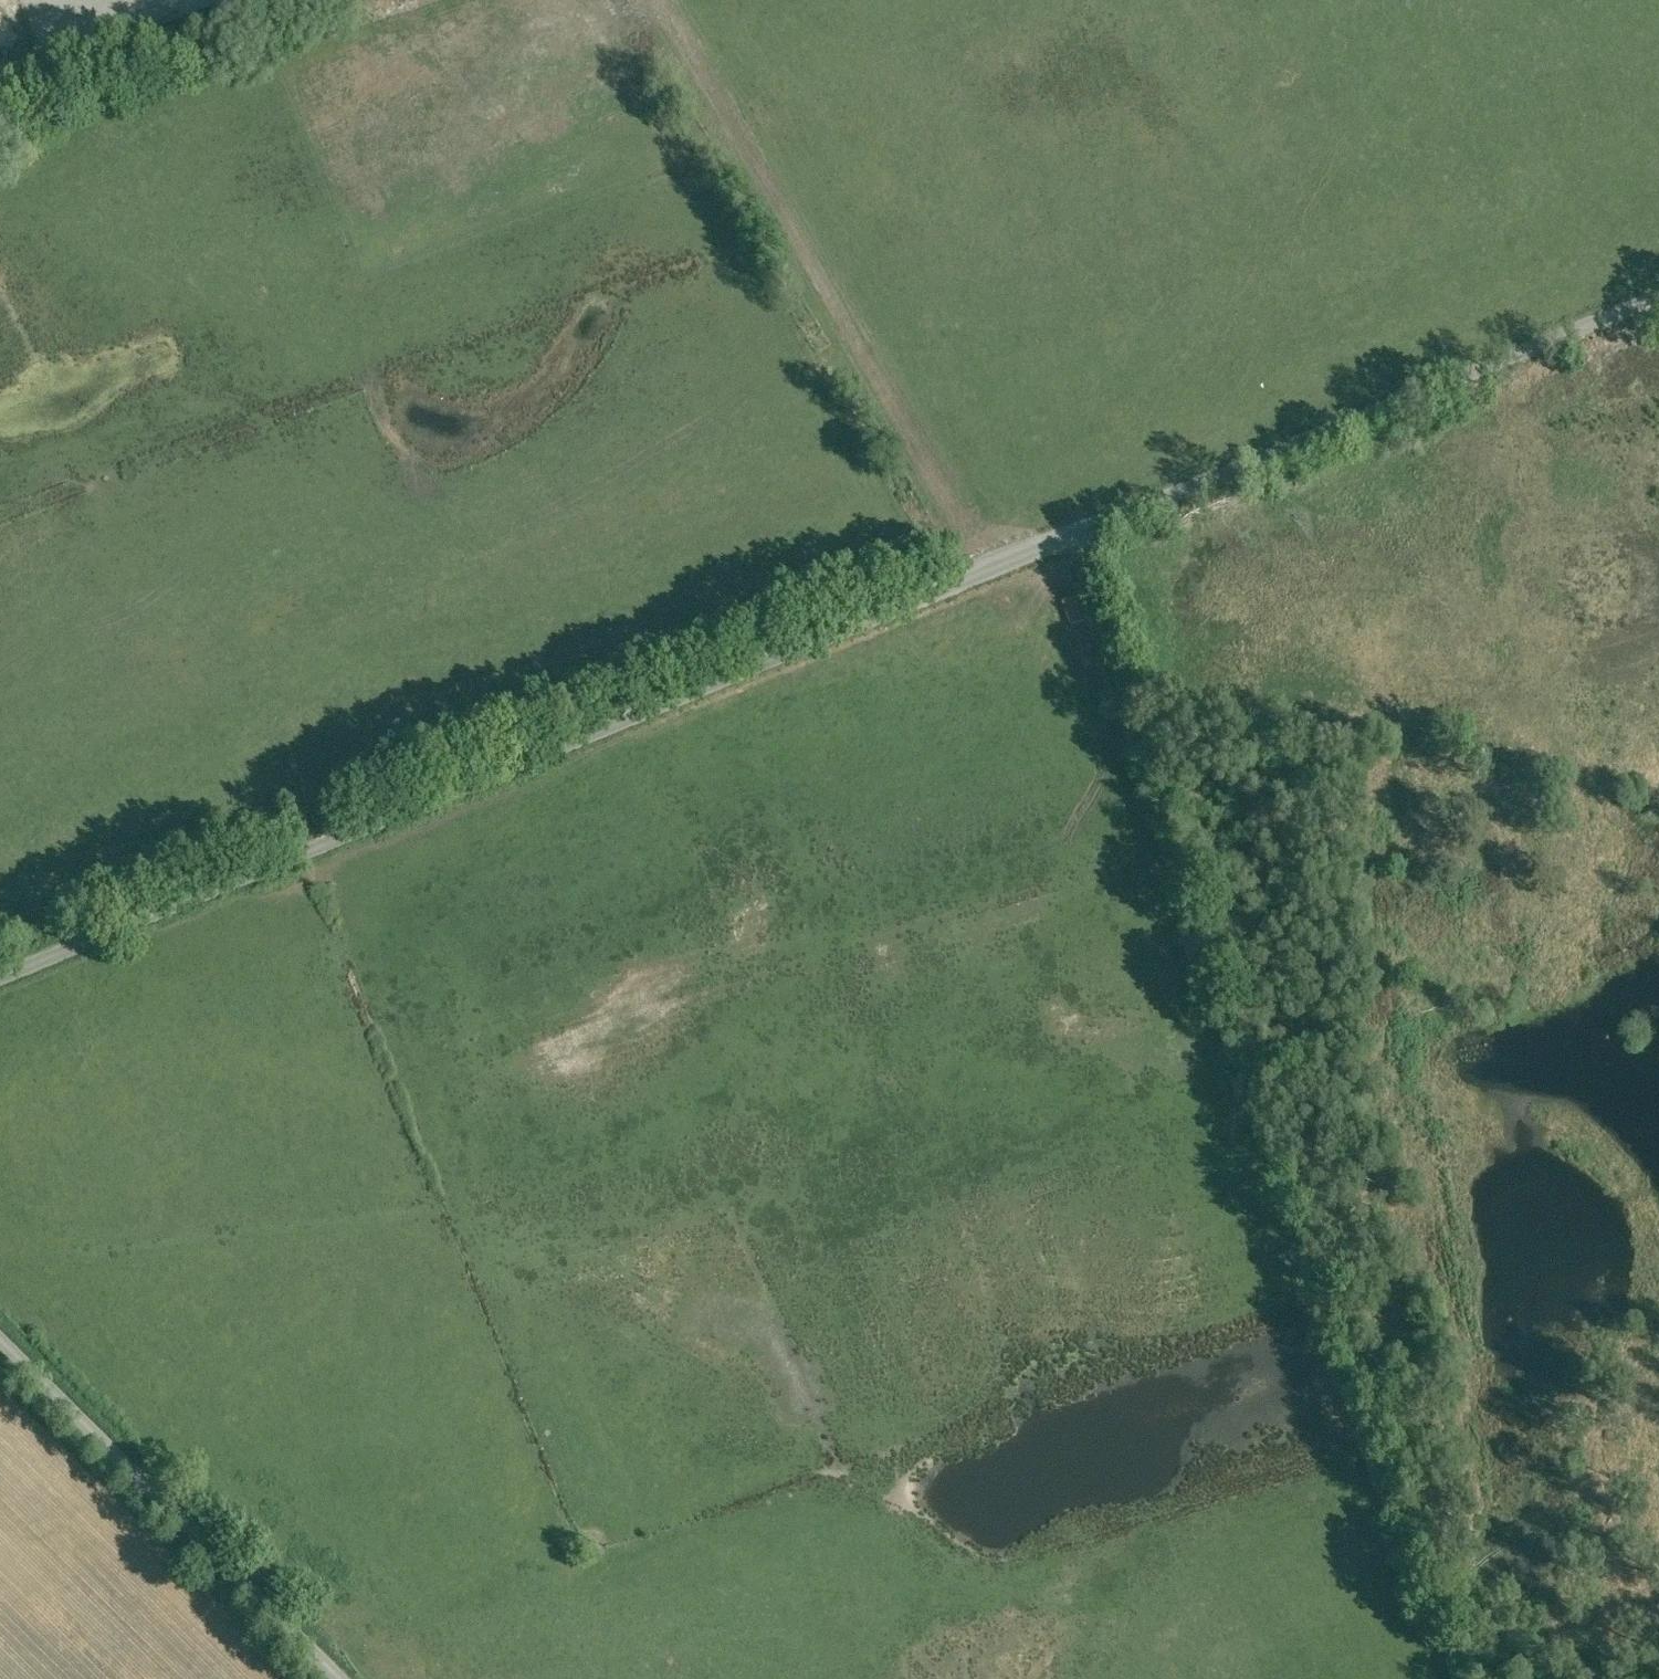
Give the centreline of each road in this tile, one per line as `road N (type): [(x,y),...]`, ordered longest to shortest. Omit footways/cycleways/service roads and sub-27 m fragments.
road 1 (unclassified): [(1658,296),(0,980)]
road 2 (unclassified): [(346,1678),(0,1333)]

